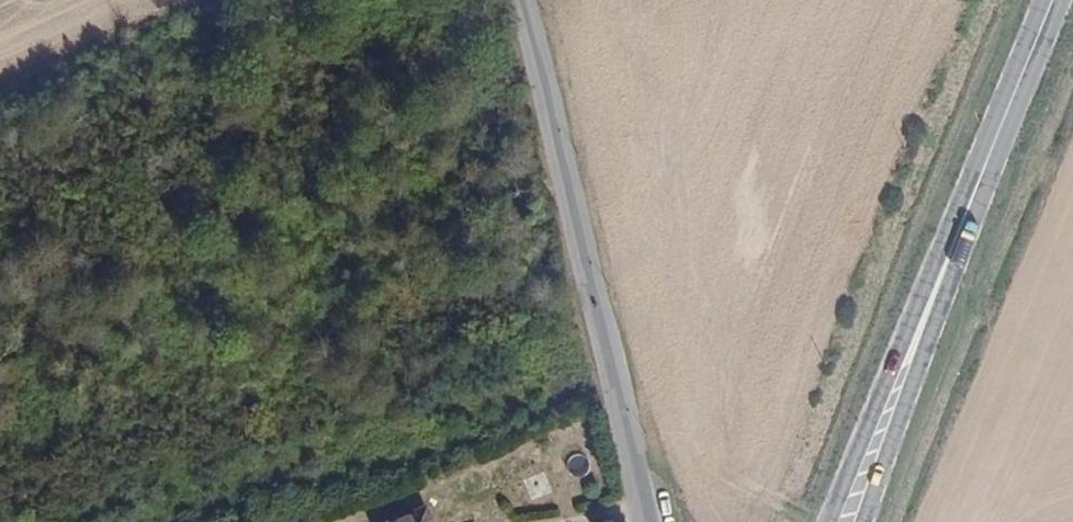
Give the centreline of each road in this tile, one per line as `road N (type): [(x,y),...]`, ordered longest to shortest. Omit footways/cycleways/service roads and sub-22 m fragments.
road 1 (primary): [(1049,0),(943,252),(849,521)]
road 2 (tertiary): [(645,521),(524,0)]

